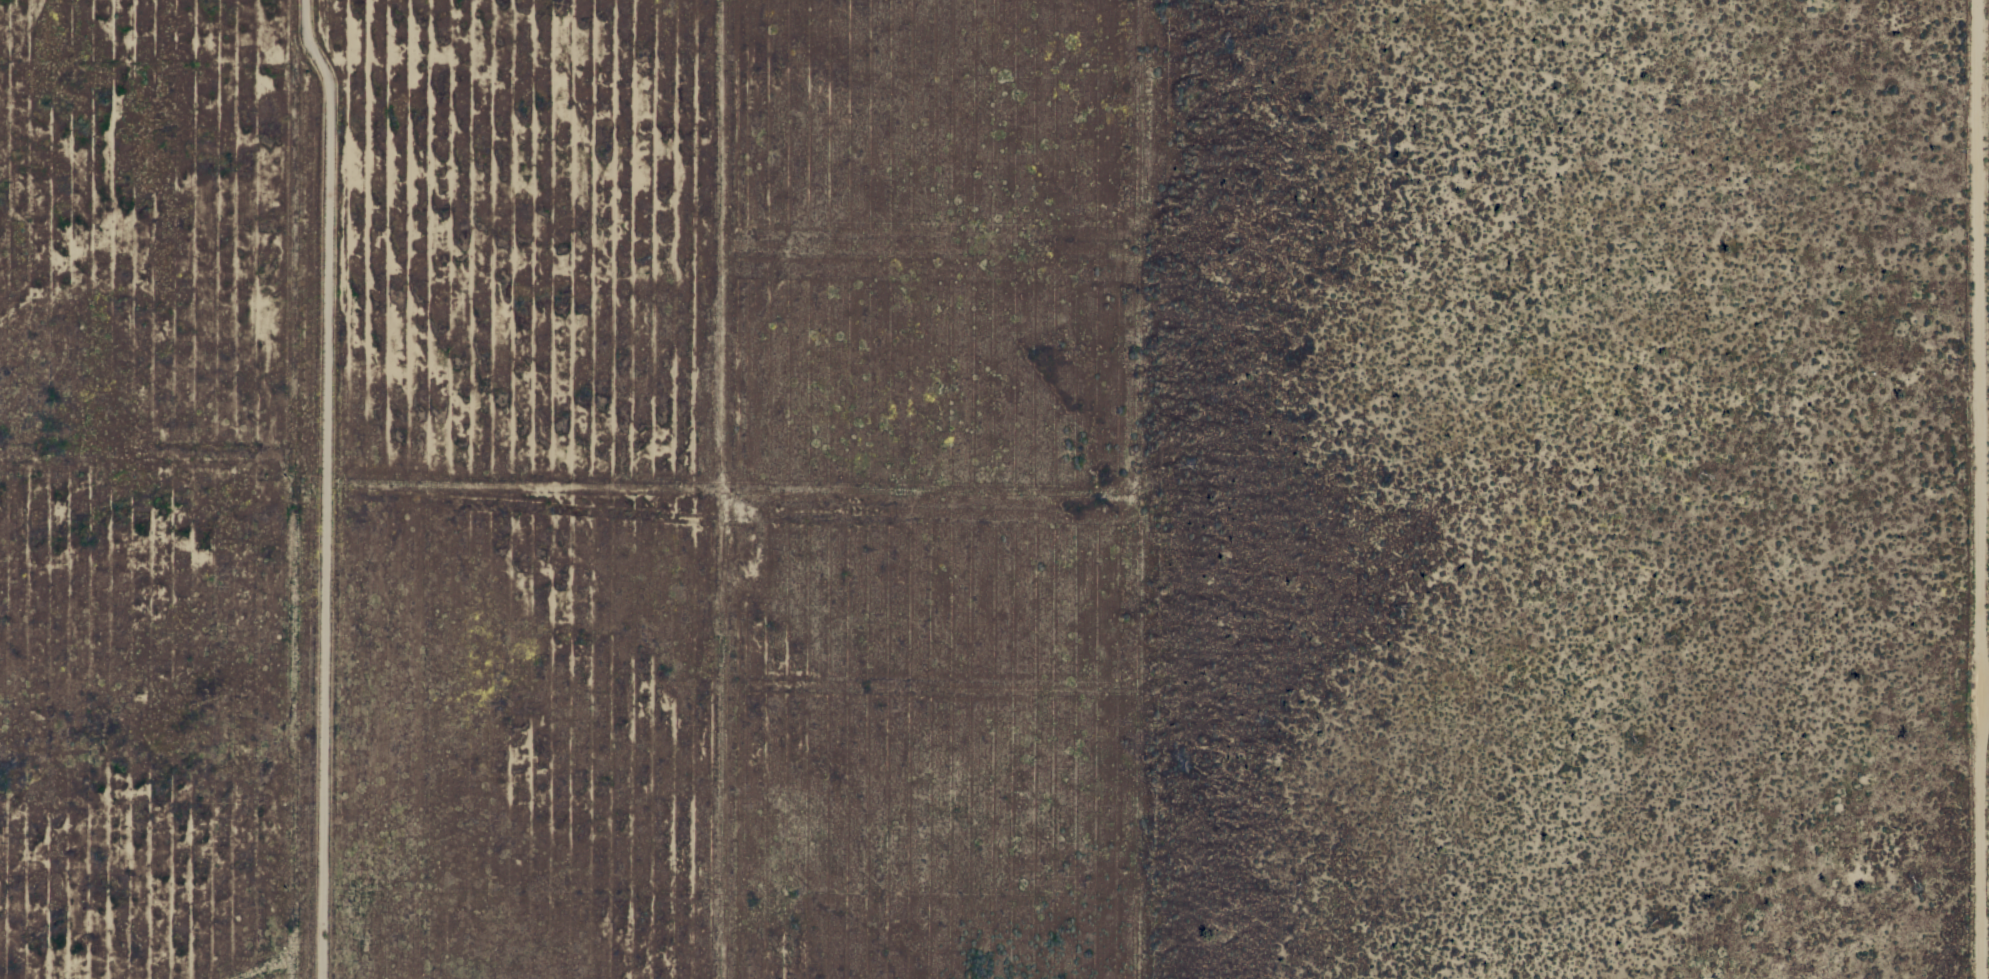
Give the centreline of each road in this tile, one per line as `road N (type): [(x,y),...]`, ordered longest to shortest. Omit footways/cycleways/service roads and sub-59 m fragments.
road 1 (track): [(326,978),(335,80),(313,37),(310,0)]
road 2 (track): [(1987,978),(1986,0)]

